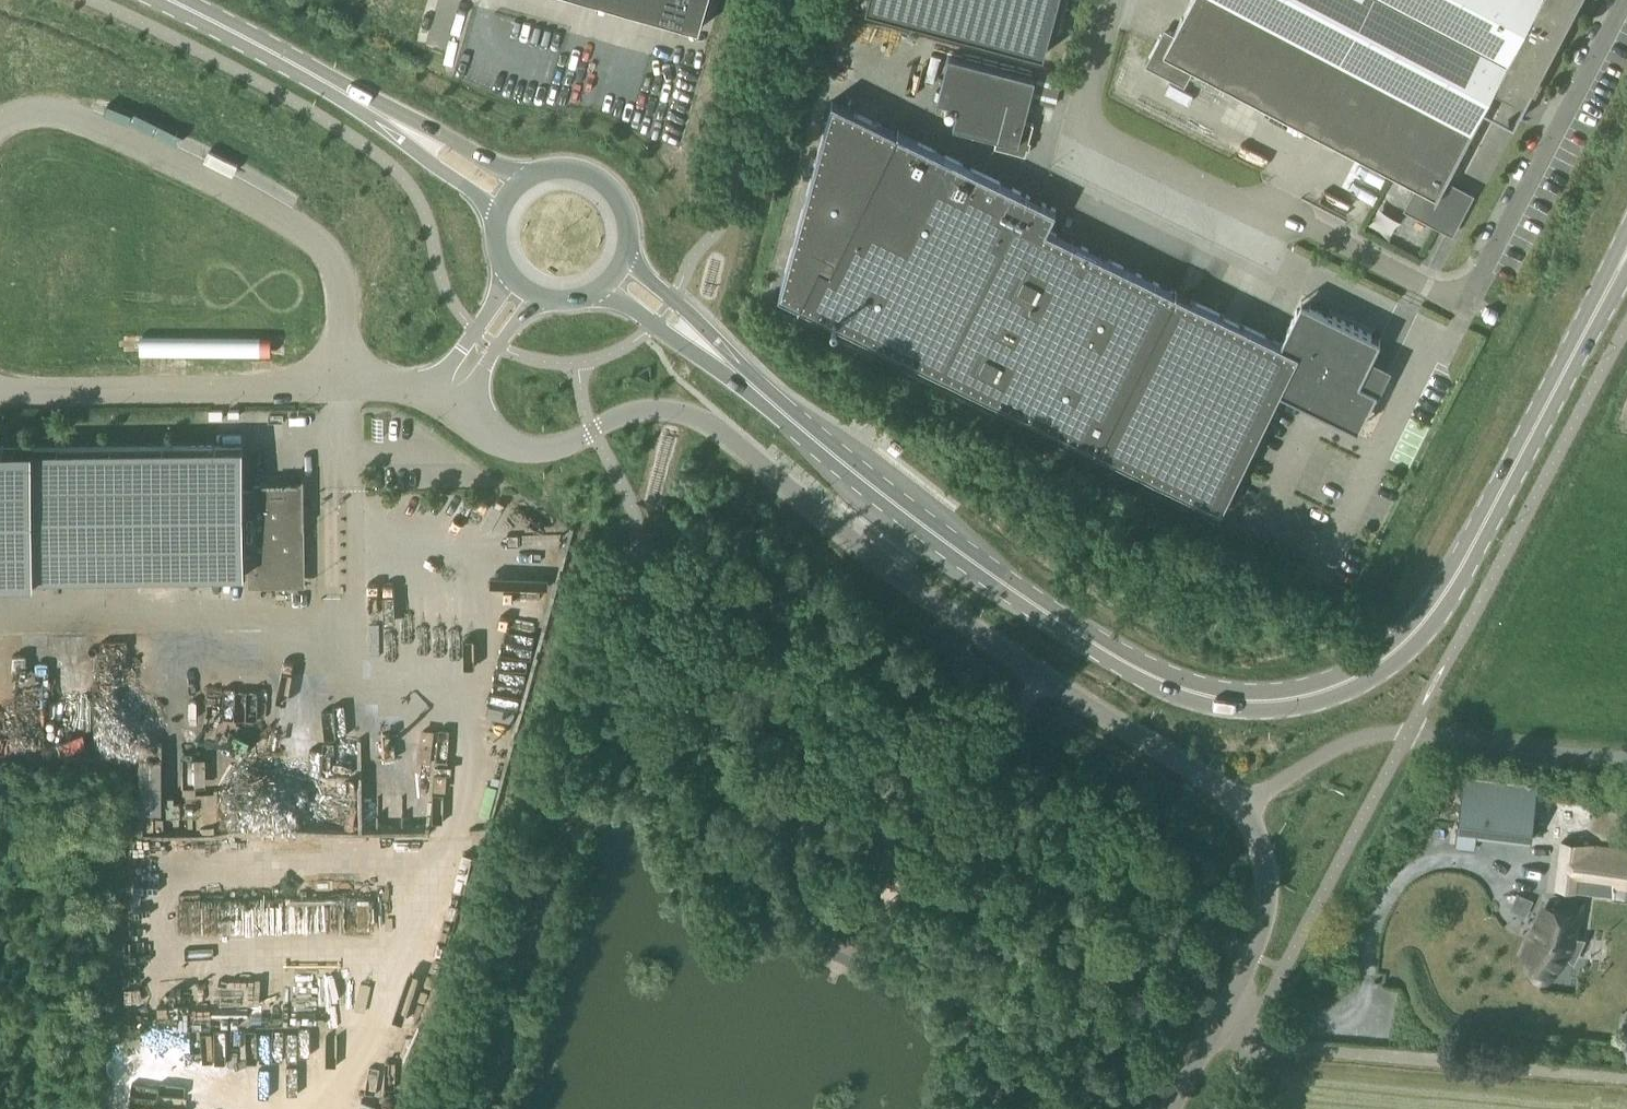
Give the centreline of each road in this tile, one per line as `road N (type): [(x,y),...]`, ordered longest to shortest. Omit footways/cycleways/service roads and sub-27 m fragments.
road 1 (secondary): [(617,275),(859,476),(1080,638),(1191,693),(1255,705),(1313,697),(1354,678),(1428,615),(1626,251)]
road 2 (unclassified): [(446,400),(487,435),(527,451),(637,412),(700,418),(1038,676),(1179,757),(1239,808),(1265,853),(1265,923),(1254,956)]
road 3 (residential): [(1470,307),(1072,124),(1107,0)]
road 4 (unclassified): [(0,125),(27,112),(69,112),(257,202),(316,245),(342,309)]
road 5 (secondary): [(166,0),(328,84),(512,195)]
road 6 (unclassified): [(344,384),(0,393)]
road 7 (secondary): [(617,275),(630,234),(603,183),(546,172),(512,195)]
road 8 (unclassified): [(1174,1108),(1254,956)]
road 9 (unclassified): [(446,400),(525,290)]

